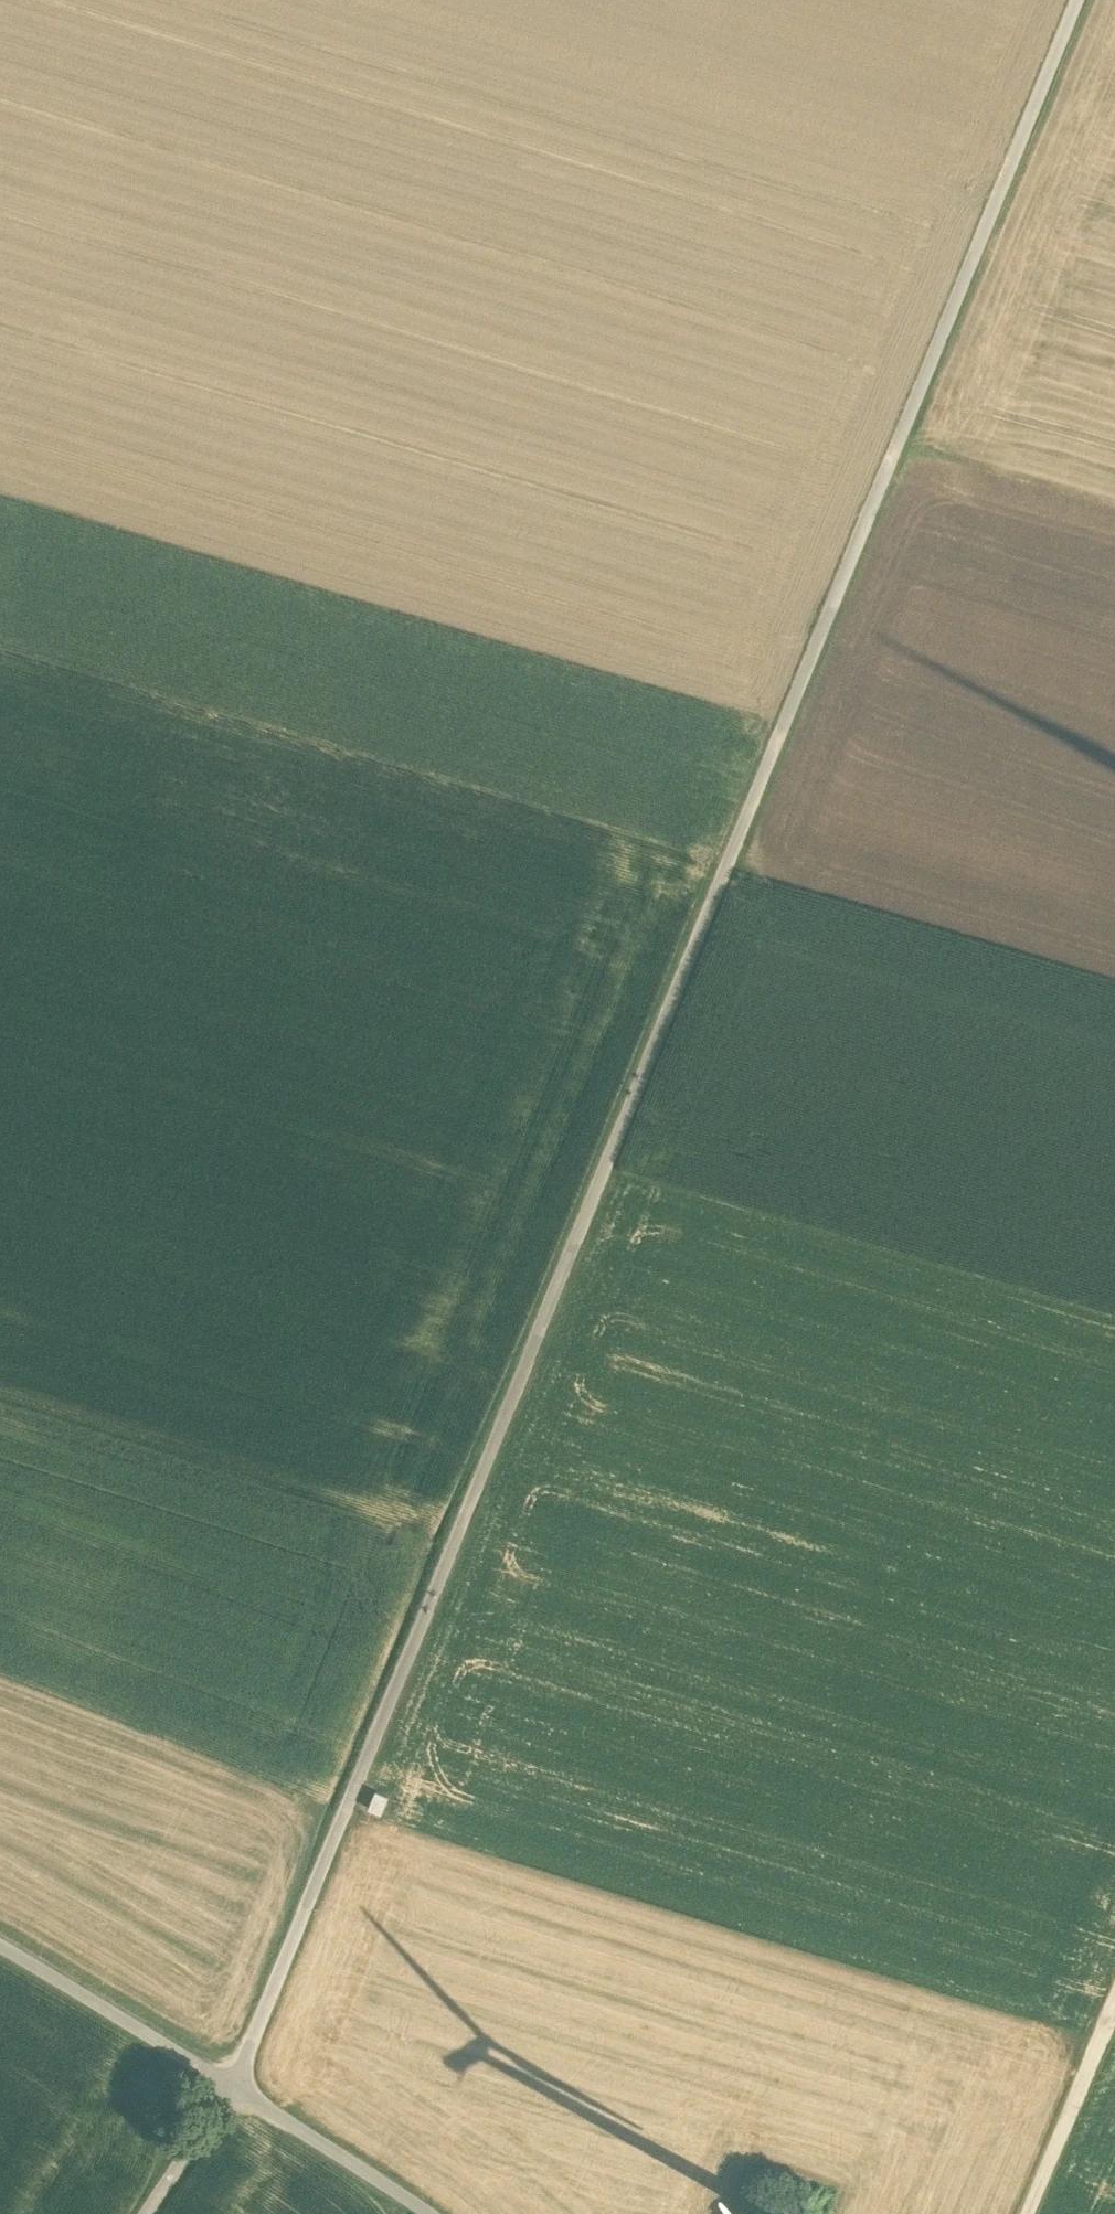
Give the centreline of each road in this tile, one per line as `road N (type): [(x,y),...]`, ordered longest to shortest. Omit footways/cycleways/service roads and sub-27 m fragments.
road 1 (unclassified): [(1080,0),(236,2081)]
road 2 (unclassified): [(230,2095),(0,1949)]
road 3 (track): [(1025,2213),(1114,1995)]
road 4 (track): [(427,2213),(230,2095)]
road 5 (track): [(151,2213),(230,2095)]

